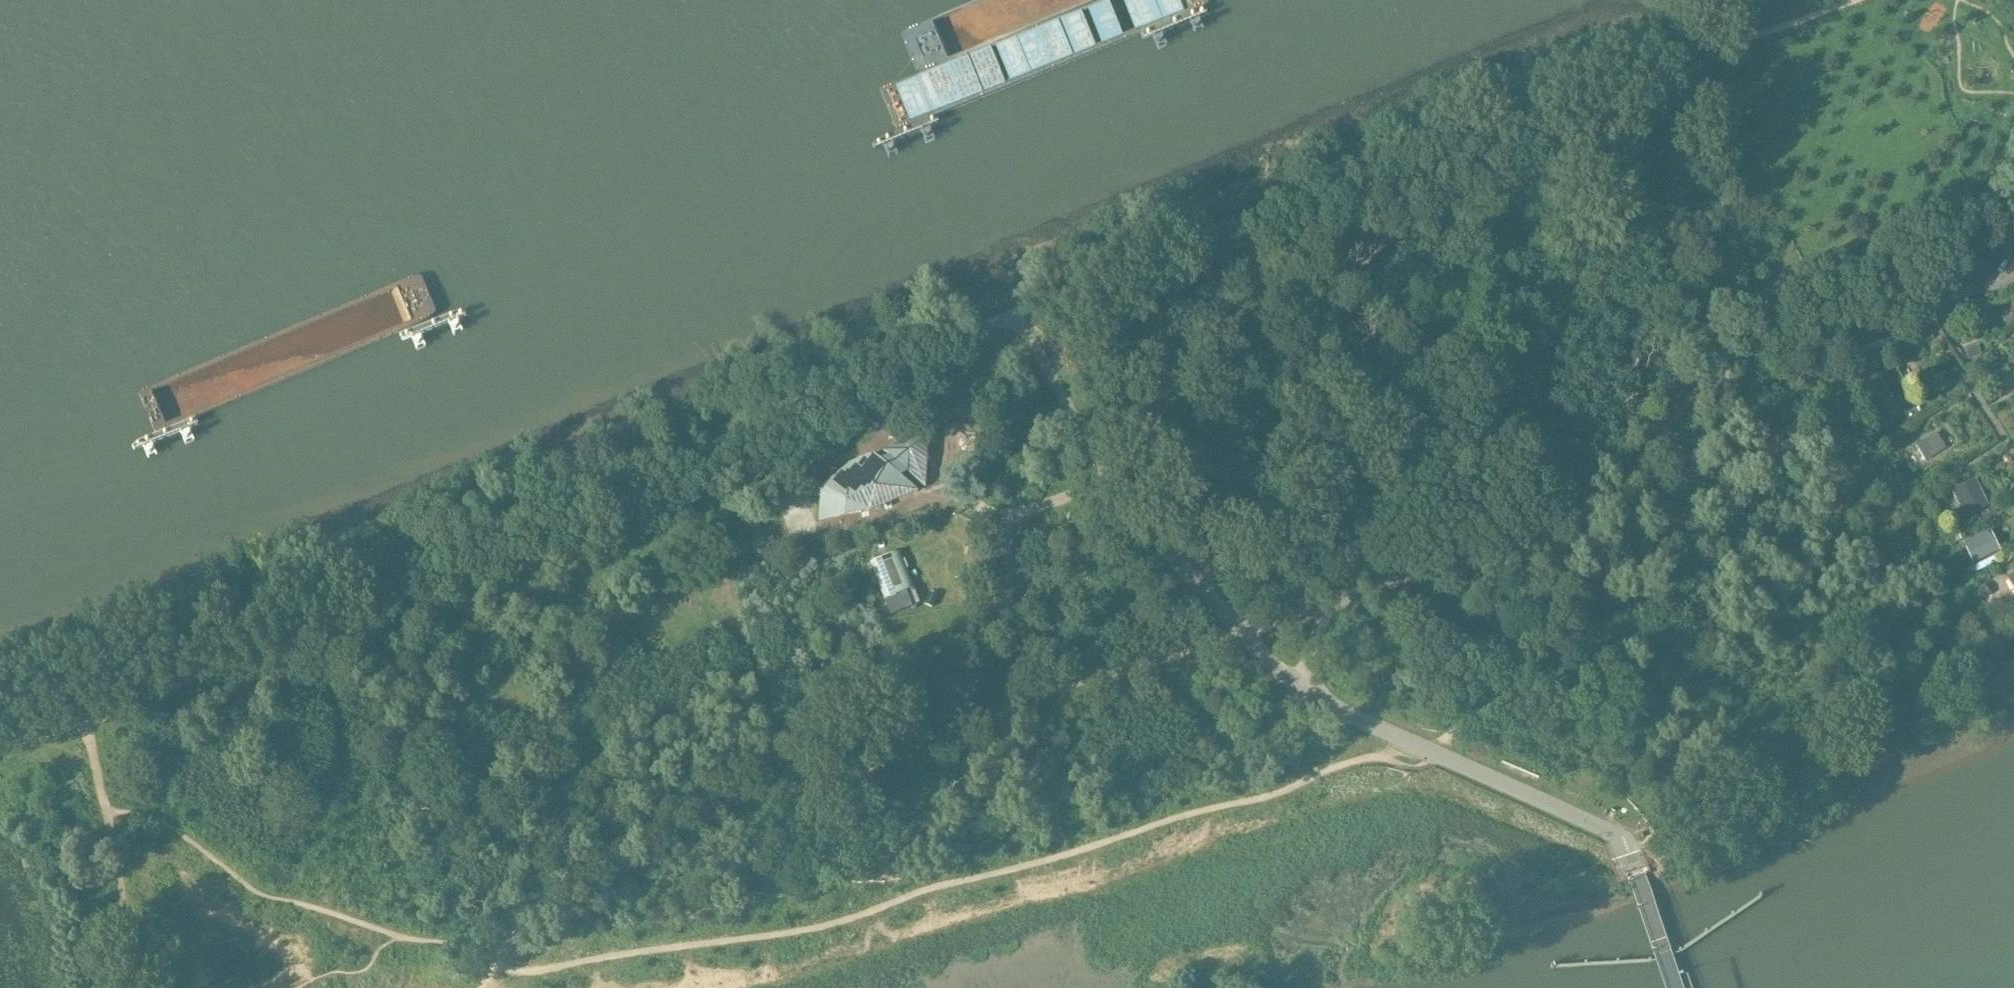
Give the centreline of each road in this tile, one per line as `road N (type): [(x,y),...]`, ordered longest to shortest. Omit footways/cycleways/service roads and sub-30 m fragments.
road 1 (unclassified): [(1840,338),(1708,386),(1667,417),(1624,485),(1592,511),(1323,603)]
road 2 (unclassified): [(1672,987),(1611,830),(1296,688)]
road 3 (unclassified): [(1242,633),(1115,482)]

